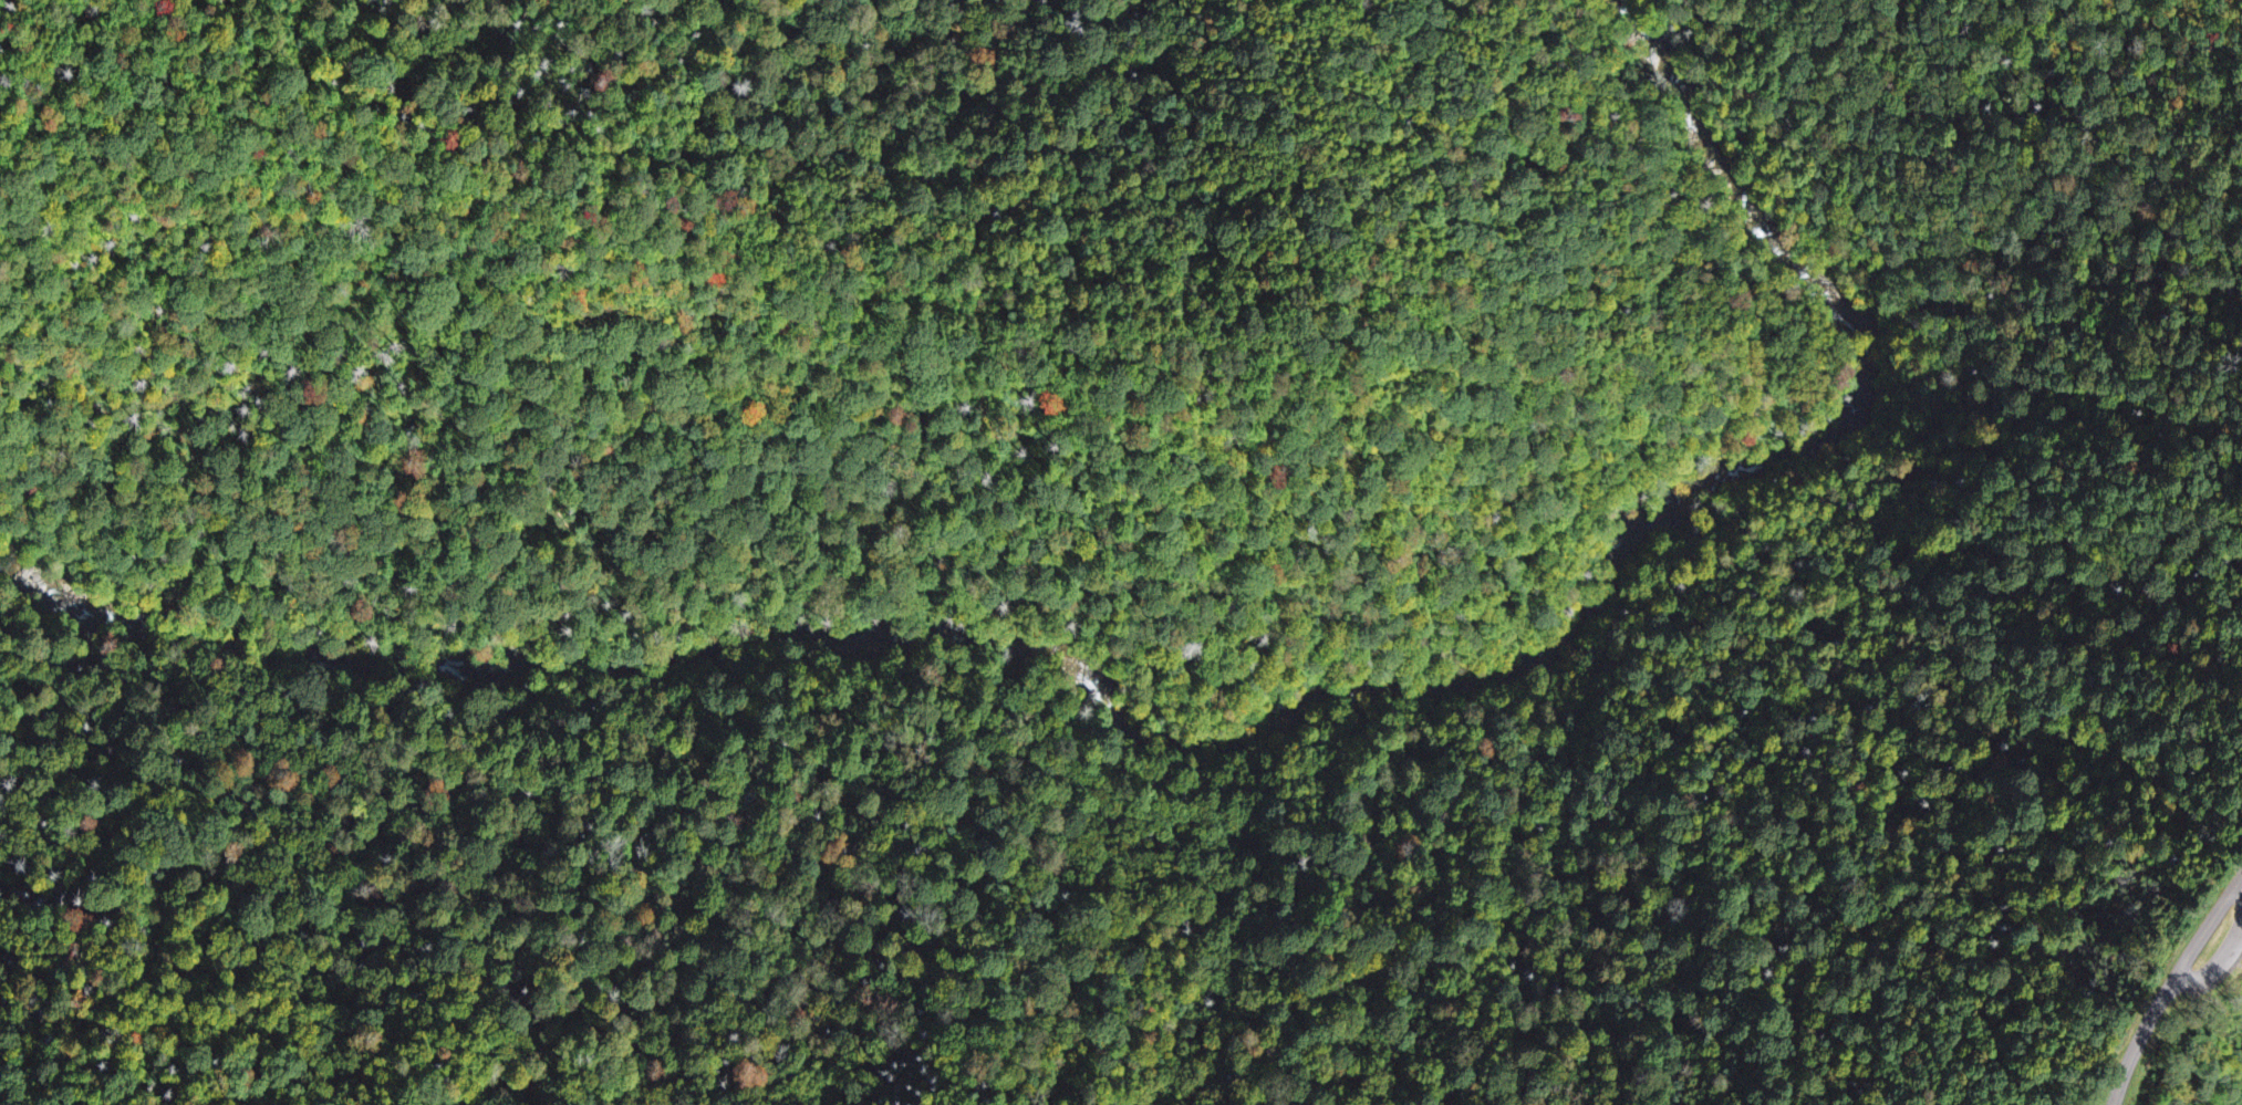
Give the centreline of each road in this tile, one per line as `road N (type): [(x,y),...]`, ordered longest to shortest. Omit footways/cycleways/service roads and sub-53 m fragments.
road 1 (secondary): [(2112,1104),(2140,1035),(2241,873)]

